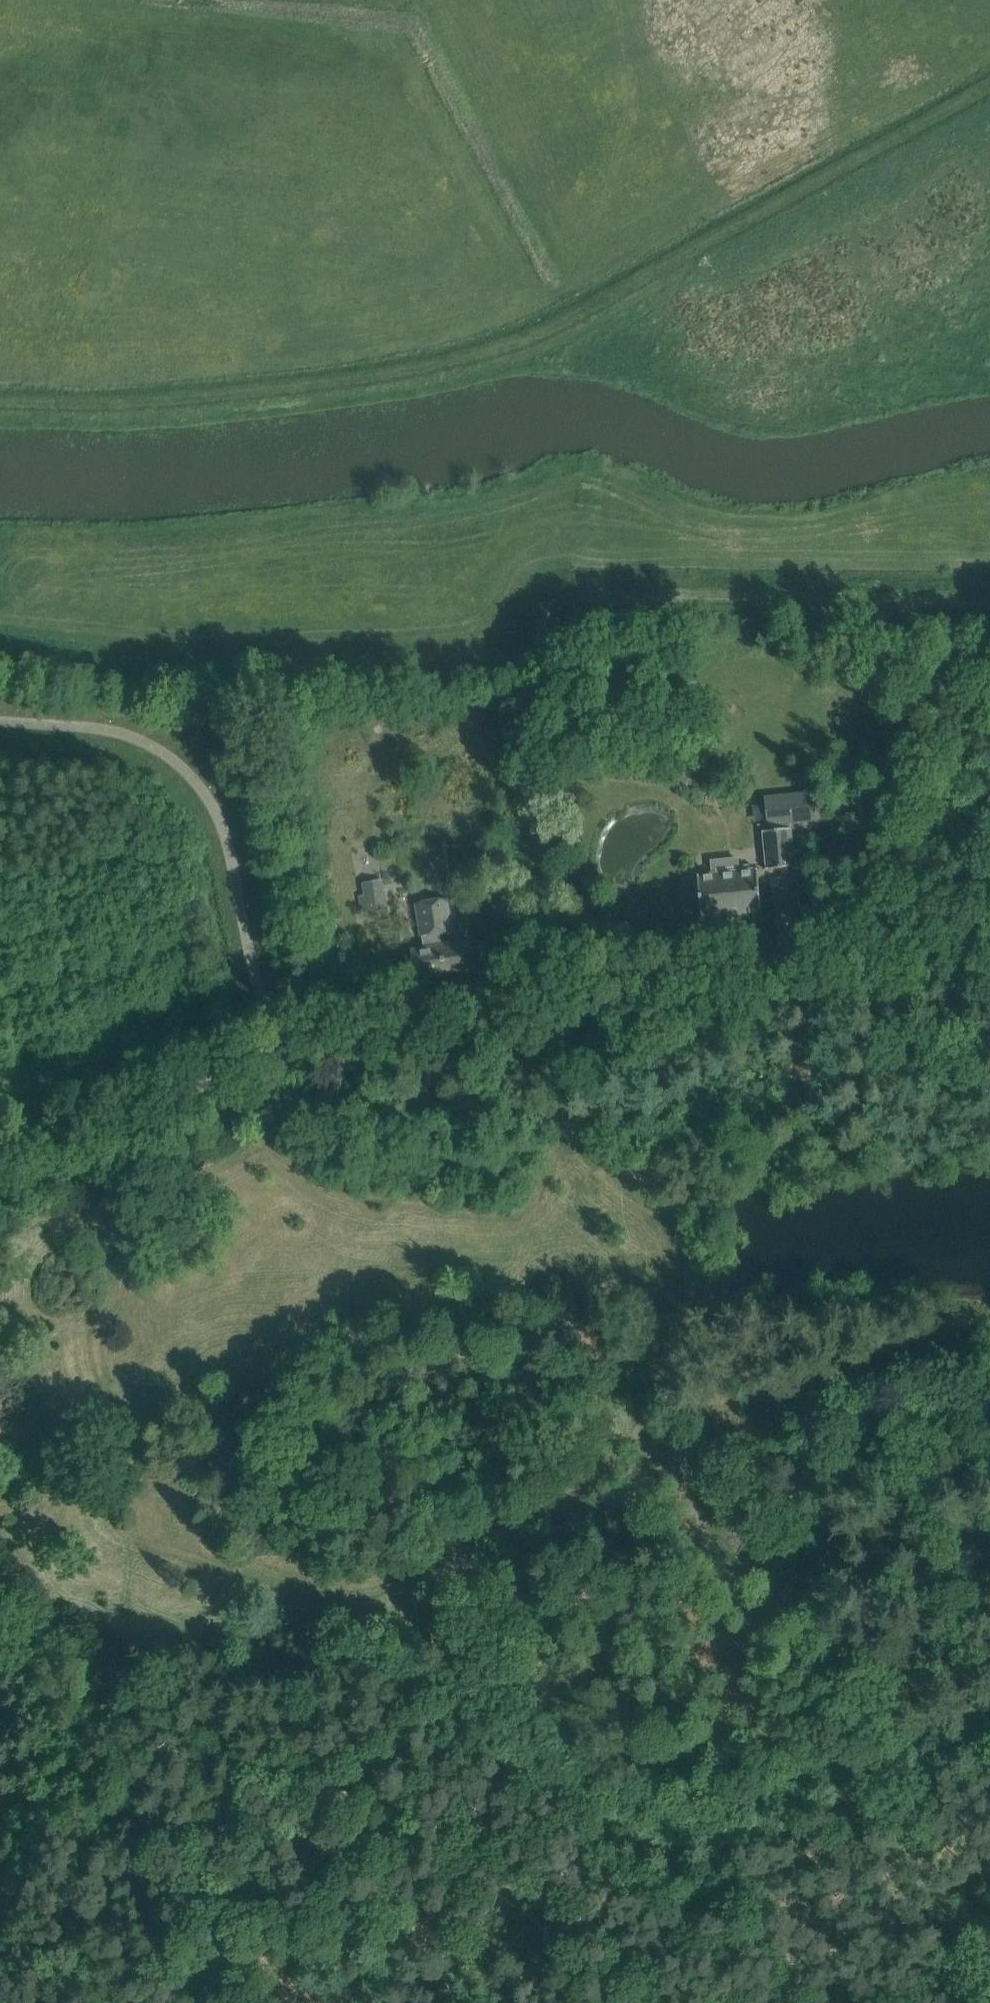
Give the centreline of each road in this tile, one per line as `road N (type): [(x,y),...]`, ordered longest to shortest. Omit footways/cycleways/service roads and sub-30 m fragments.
road 1 (track): [(989,928),(426,999),(264,1041),(179,1091),(0,1156)]

